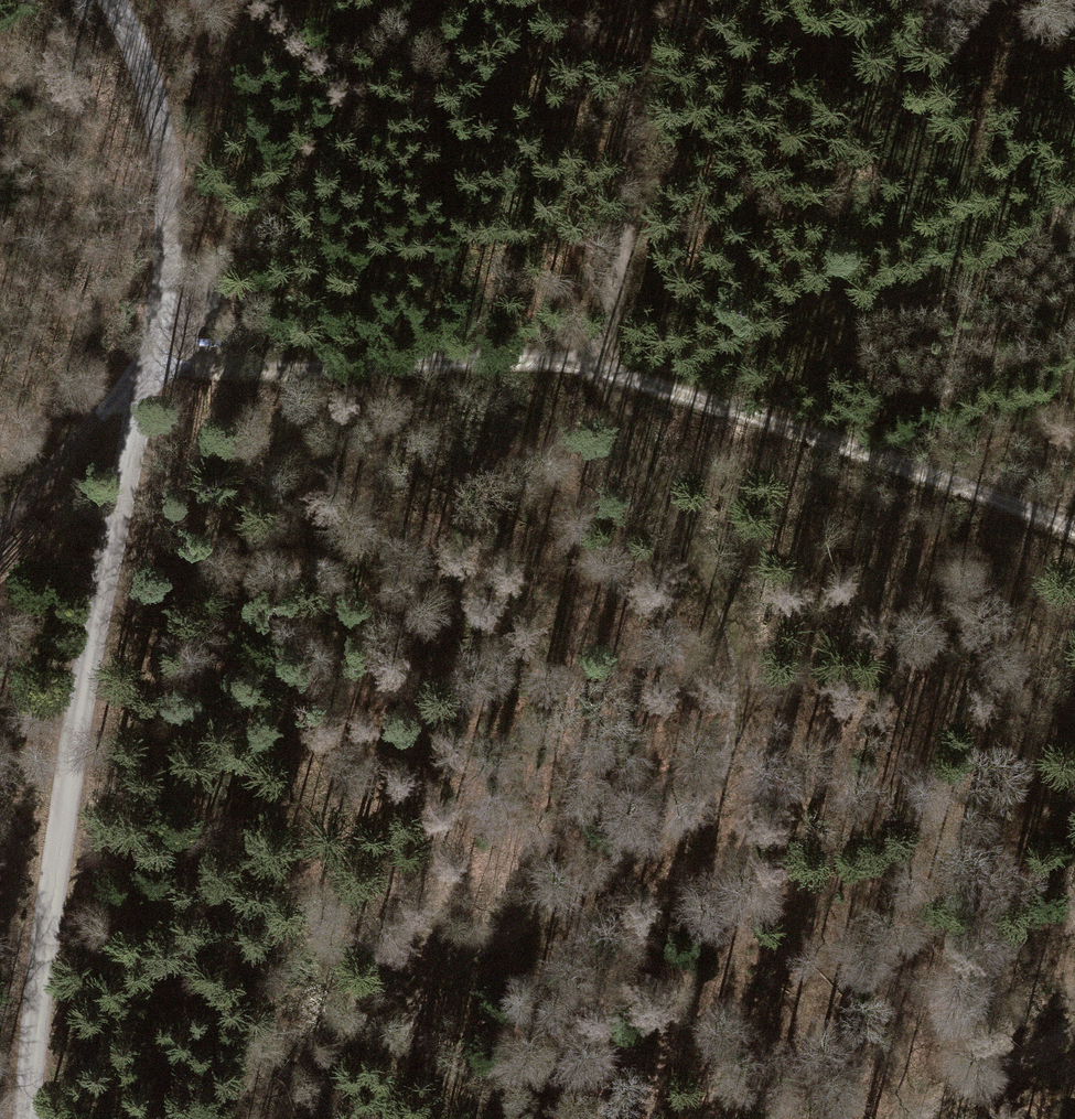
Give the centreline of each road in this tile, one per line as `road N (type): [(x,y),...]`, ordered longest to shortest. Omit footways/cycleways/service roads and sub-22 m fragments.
road 1 (track): [(0,532),(168,347),(584,365),(1074,528)]
road 2 (tertiary): [(111,0),(155,92),(176,172),(180,256),(44,996),(35,1118)]
road 3 (track): [(381,1118),(396,1044),(430,986),(713,801),(749,703),(727,581),(584,365)]
road 4 (track): [(652,0),(648,105),(614,373)]
road 5 (track): [(1074,1033),(937,1118)]

